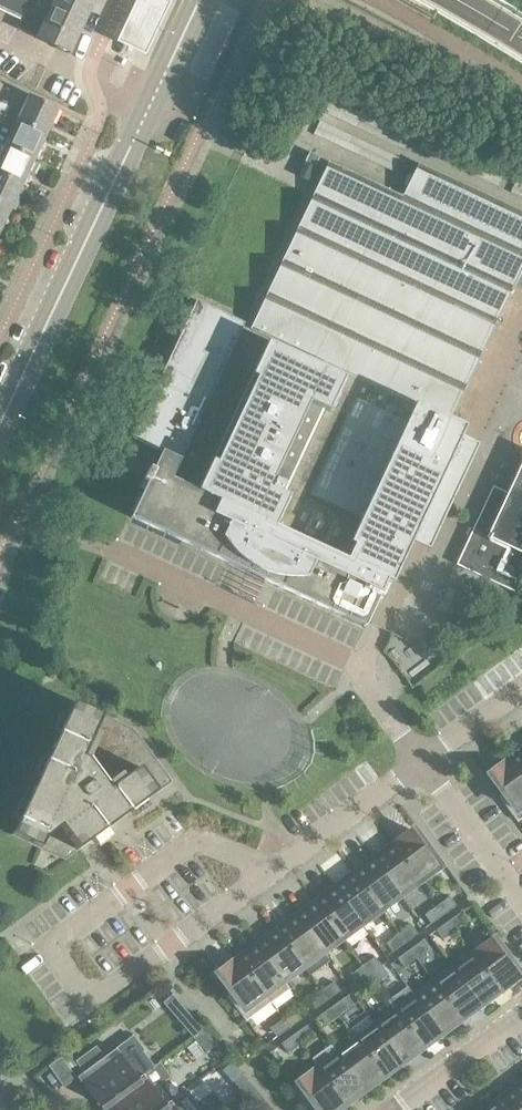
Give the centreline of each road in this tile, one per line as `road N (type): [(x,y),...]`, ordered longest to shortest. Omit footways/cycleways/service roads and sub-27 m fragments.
road 1 (secondary): [(0,422),(196,0)]
road 2 (residential): [(422,764),(158,955)]
road 3 (residential): [(521,898),(422,764)]
road 4 (residential): [(398,1109),(521,1016)]
road 5 (residential): [(521,692),(422,764)]

